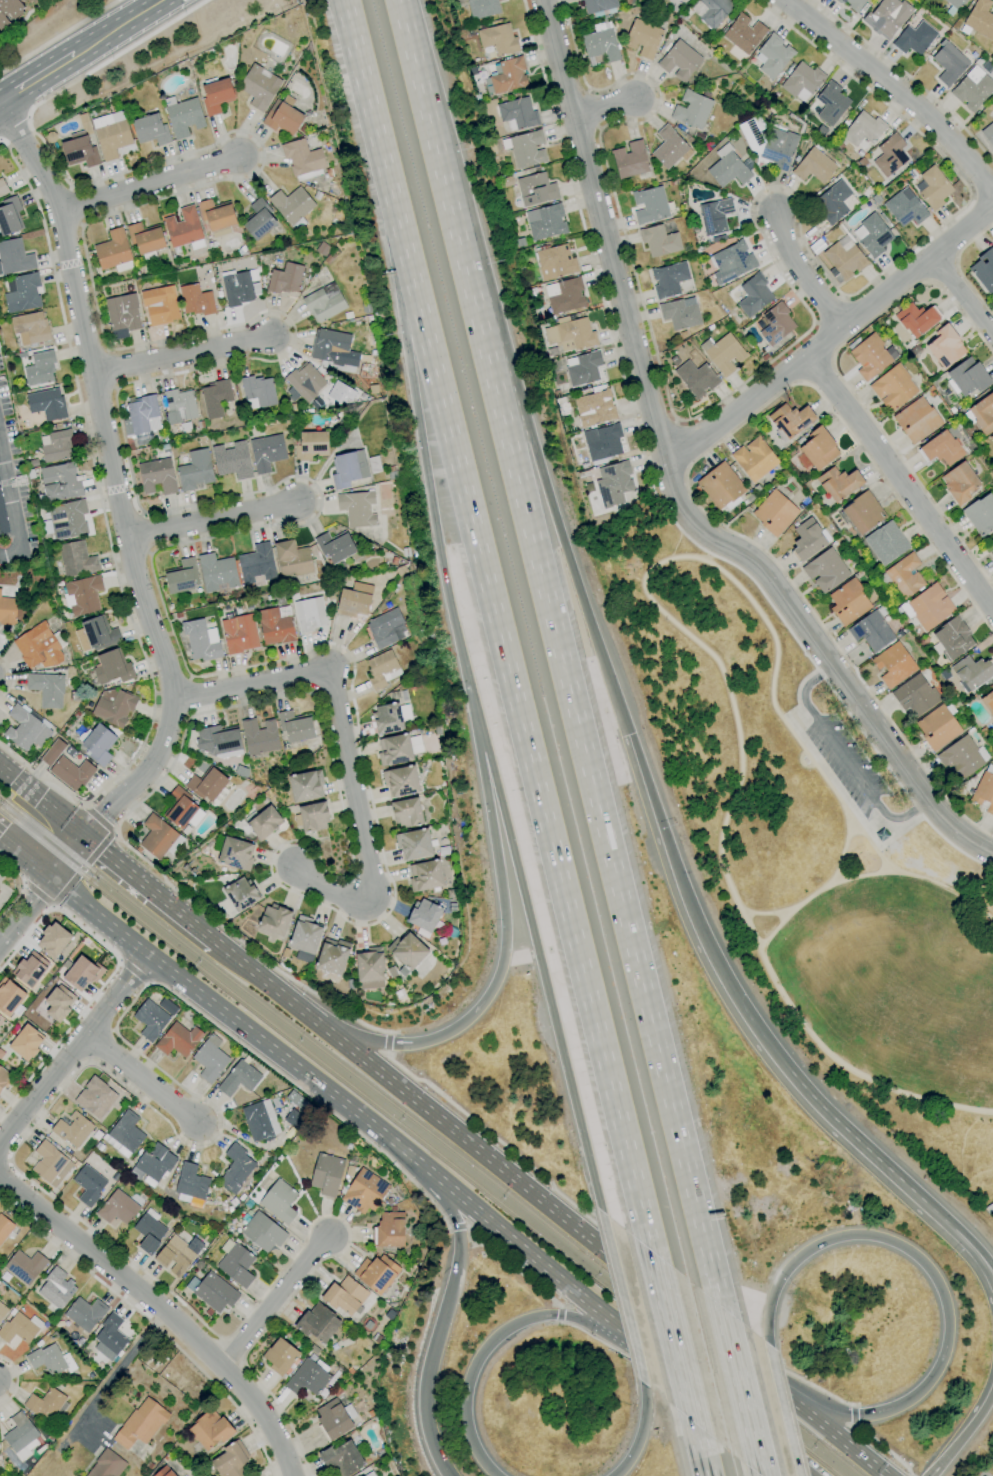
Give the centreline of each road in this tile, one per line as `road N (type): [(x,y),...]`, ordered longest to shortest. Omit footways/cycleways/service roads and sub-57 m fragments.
road 1 (motorway): [(371,109),(654,1255)]
road 2 (motorway): [(723,1311),(444,181)]
road 3 (residential): [(992,848),(947,820),(753,561),(703,532),(678,504),(547,0)]
road 4 (primary): [(886,1475),(215,942)]
road 5 (primary): [(51,879),(397,1144),(715,1404)]
road 6 (tertiary): [(85,837),(154,763),(176,700),(127,538),(61,212),(0,106)]
road 7 (motorway): [(450,614),(503,904),(505,945),(495,984),(458,1027),(405,1044),(339,1031),(279,993)]
road 8 (motorway): [(450,614),(602,1212)]
road 9 (motorway): [(627,734),(444,181)]
road 10 (motorway): [(371,109),(450,614)]
road 11 (motorway): [(770,1347),(770,1312),(782,1280),(808,1254),(842,1238),(895,1244),(927,1268),(944,1297),(942,1363),(908,1403),(854,1417),(797,1405)]
road 12 (residential): [(176,700),(327,667),(370,874),(363,898),(344,899),(295,866)]
road 13 (residential): [(290,1475),(255,1404),(223,1369),(129,1281),(0,1184)]
road 14 (residential): [(664,461),(992,210)]
road 15 (motorway): [(790,1080),(701,940),(627,734)]
road 16 (motorway): [(397,1144),(458,1227),(459,1262),(425,1404),(446,1475)]
road 17 (motorway): [(493,1475),(472,1445),(464,1411),(470,1376),(499,1336),(560,1315),(646,1349)]
road 18 (residential): [(992,611),(809,357)]
road 19 (residential): [(992,187),(905,100),(779,0)]
road 20 (residential): [(0,1141),(148,955)]
road 21 (motorway): [(929,1211),(790,1080)]
road 22 (motorway): [(444,181),(400,0)]
road 23 (residential): [(61,212),(238,155)]
road 24 (motorway): [(602,1212),(645,1387)]
road 25 (motorway): [(654,1255),(697,1430)]
road 26 (residential): [(95,372),(270,337)]
road 27 (motorway): [(764,1475),(723,1311)]
road 28 (residential): [(127,538),(290,499)]
road 29 (primary): [(215,942),(85,837)]
road 30 (residential): [(223,1369),(325,1238)]
road 31 (residential): [(197,1123),(86,1033)]
road 32 (motorway): [(802,1475),(770,1347)]
road 33 (residential): [(842,326),(774,218)]

